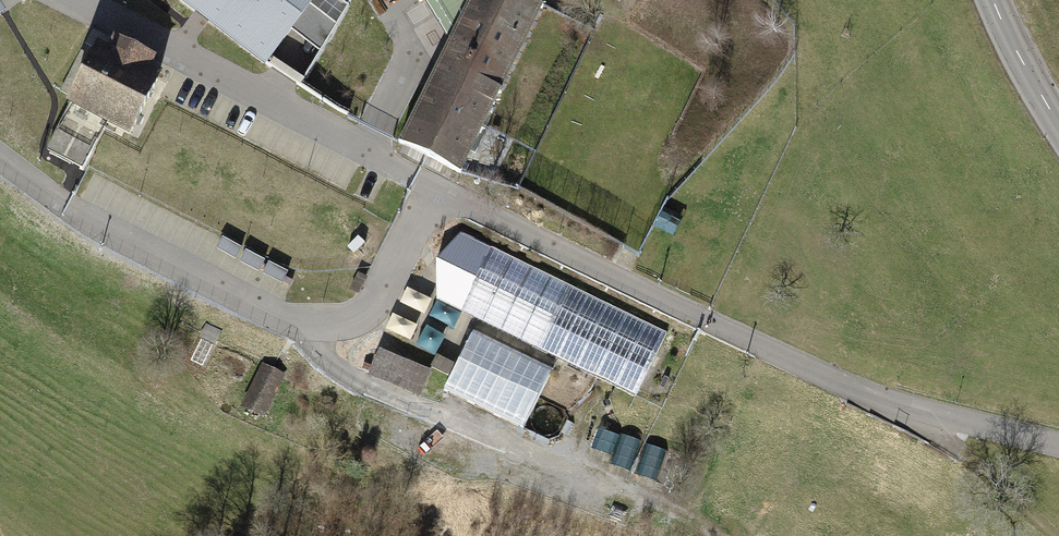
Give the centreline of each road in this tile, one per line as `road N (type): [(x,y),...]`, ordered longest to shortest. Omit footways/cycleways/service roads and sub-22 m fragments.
road 1 (unclassified): [(1058,445),(863,395),(439,191),(70,0)]
road 2 (track): [(922,413),(1053,535)]
road 3 (tertiary): [(992,0),(1058,126)]

